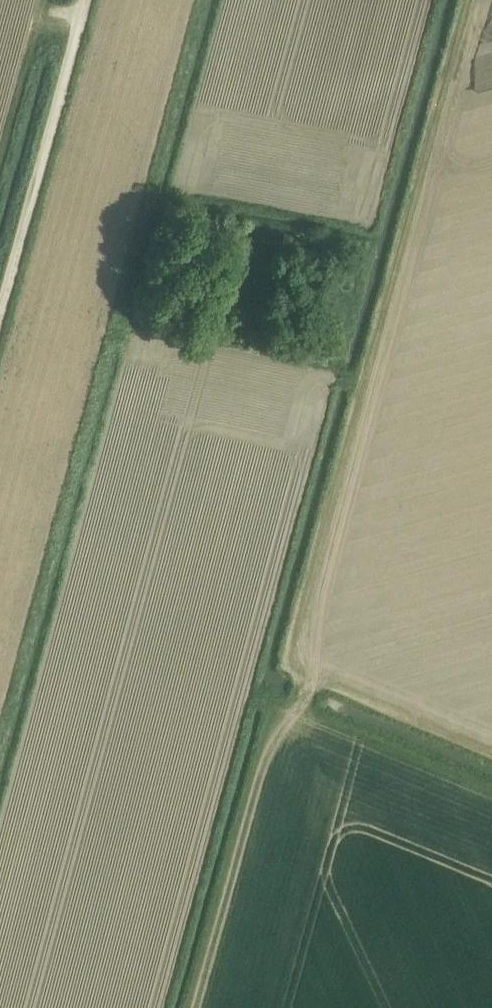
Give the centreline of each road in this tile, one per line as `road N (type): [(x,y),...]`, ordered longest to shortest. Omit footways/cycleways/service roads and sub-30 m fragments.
road 1 (unclassified): [(0,314),(85,0)]

